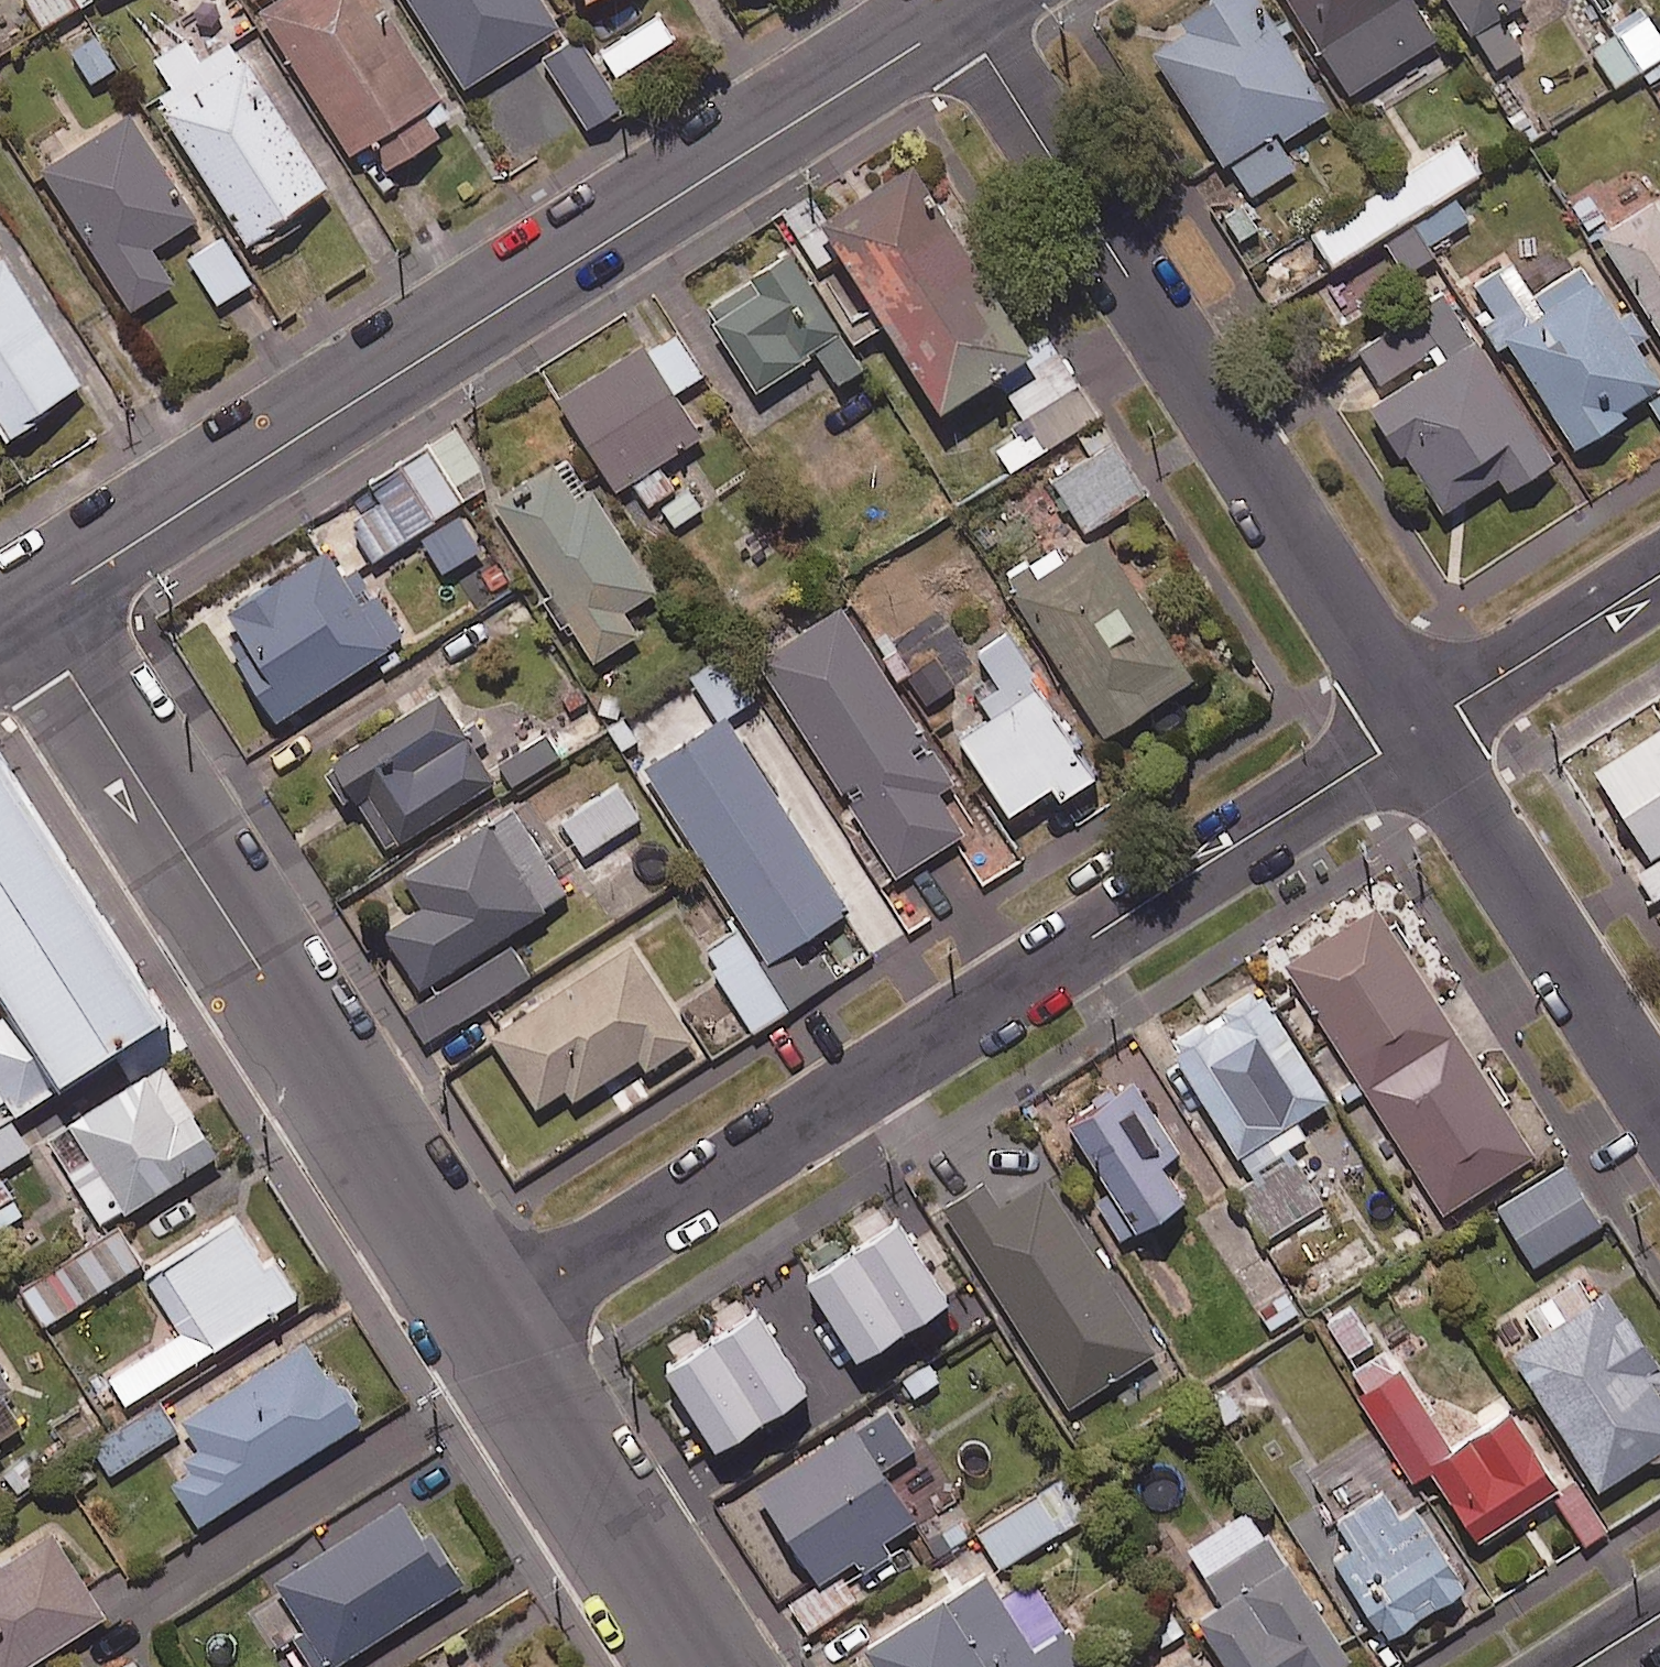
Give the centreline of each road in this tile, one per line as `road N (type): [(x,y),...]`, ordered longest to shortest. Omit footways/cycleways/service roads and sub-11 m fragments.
road 1 (residential): [(486,1326),(1422,727)]
road 2 (tertiary): [(963,16),(29,610)]
road 3 (residential): [(486,1326),(29,610)]
road 4 (residential): [(1422,727),(963,16)]
road 5 (residential): [(1659,1103),(1422,727)]
road 6 (residential): [(703,1666),(486,1326)]
road 7 (residential): [(1422,727),(1659,575)]

